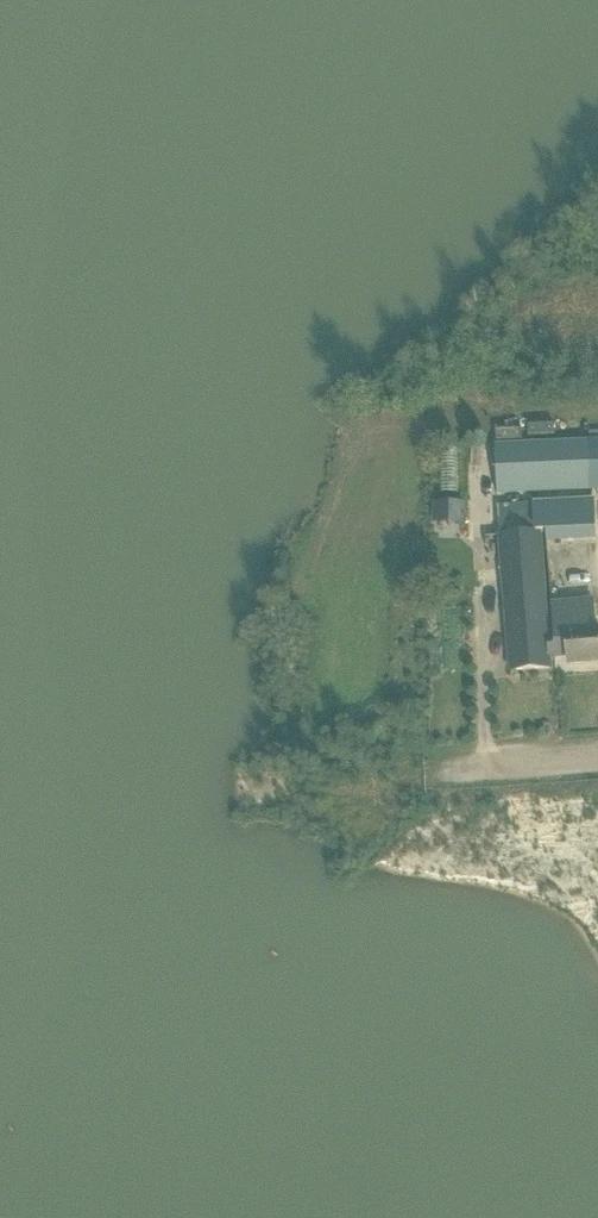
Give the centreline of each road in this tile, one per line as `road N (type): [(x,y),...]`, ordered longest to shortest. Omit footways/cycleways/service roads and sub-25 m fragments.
road 1 (track): [(597,763),(427,773)]

